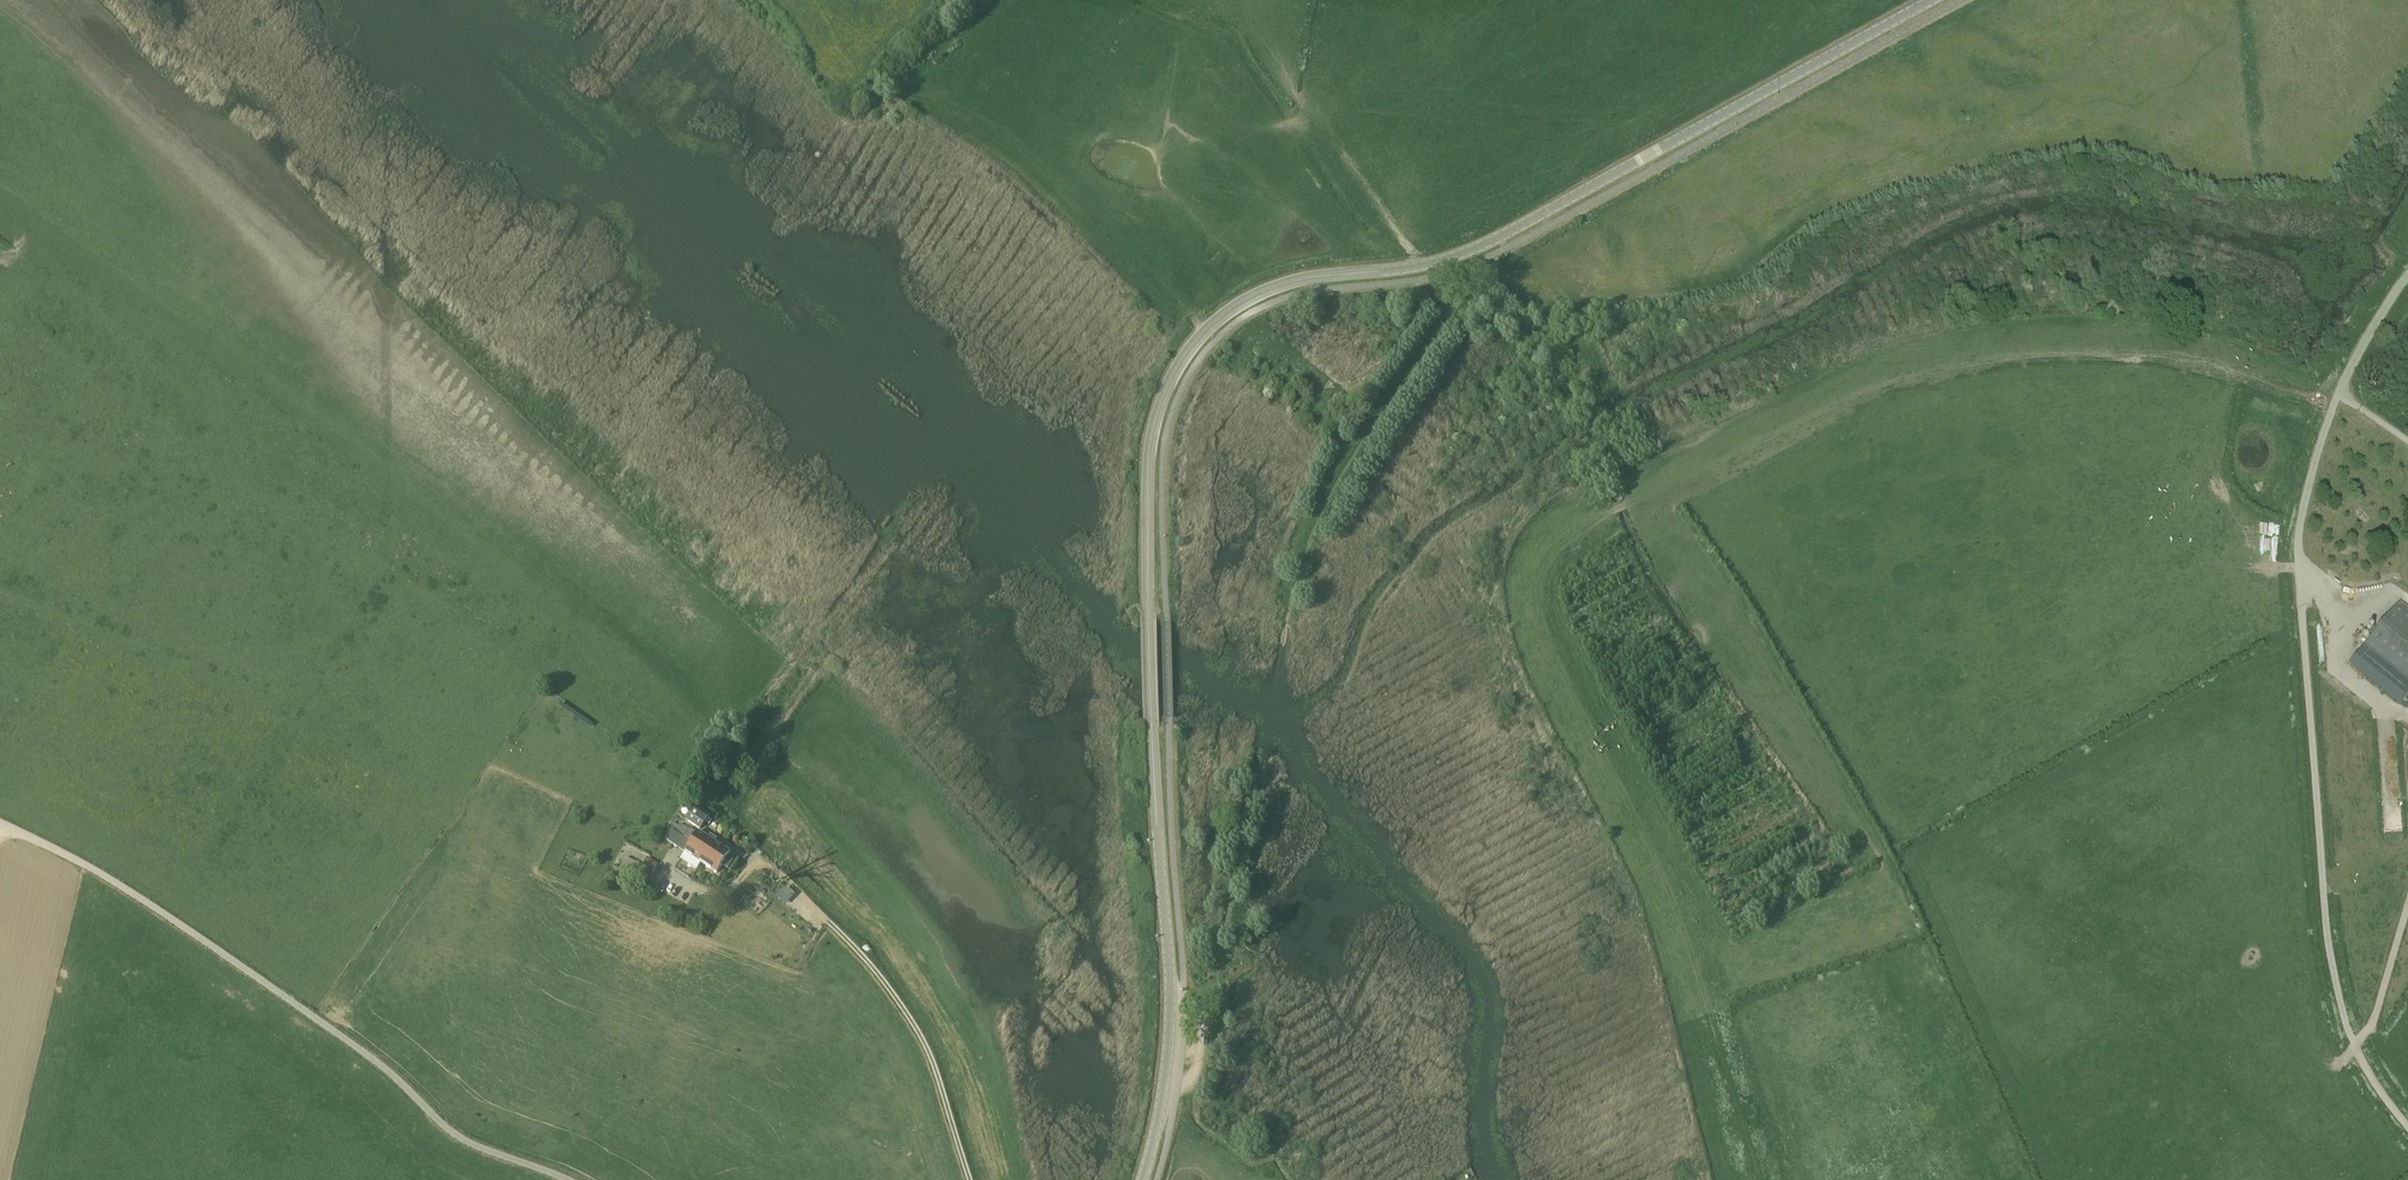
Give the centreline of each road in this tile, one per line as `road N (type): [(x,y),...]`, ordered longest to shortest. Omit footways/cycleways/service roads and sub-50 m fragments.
road 1 (tertiary): [(1142,1179),(1170,1035),(1149,612),(1150,445),(1171,373),(1198,337),(1242,299),(1305,279),(1405,267),(1486,245),(1932,0)]
road 2 (track): [(2340,393),(2299,544),(2327,936),(2360,1056),(2407,1124)]
road 3 (track): [(569,1179),(459,1137),(325,1024),(138,896),(0,823)]
road 4 (track): [(971,1179),(928,1051),(873,968),(772,870),(748,872),(725,891),(699,888)]
road 5 (track): [(2407,275),(2340,393)]

